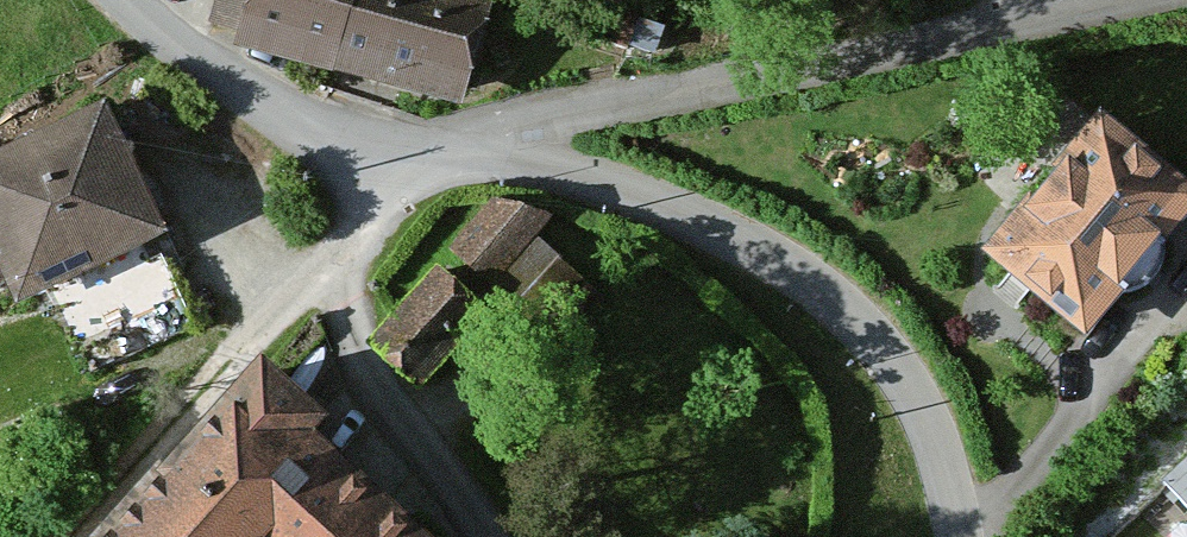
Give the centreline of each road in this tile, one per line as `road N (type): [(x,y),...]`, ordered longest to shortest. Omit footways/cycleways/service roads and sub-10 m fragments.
road 1 (tertiary): [(963,536),(935,427),(872,334),(779,259),(634,188),(449,151)]
road 2 (residential): [(1098,0),(537,113),(479,127),(449,151)]
road 3 (residential): [(79,536),(383,204),(449,151)]
road 4 (tertiary): [(449,151),(351,132),(198,64),(130,0)]

